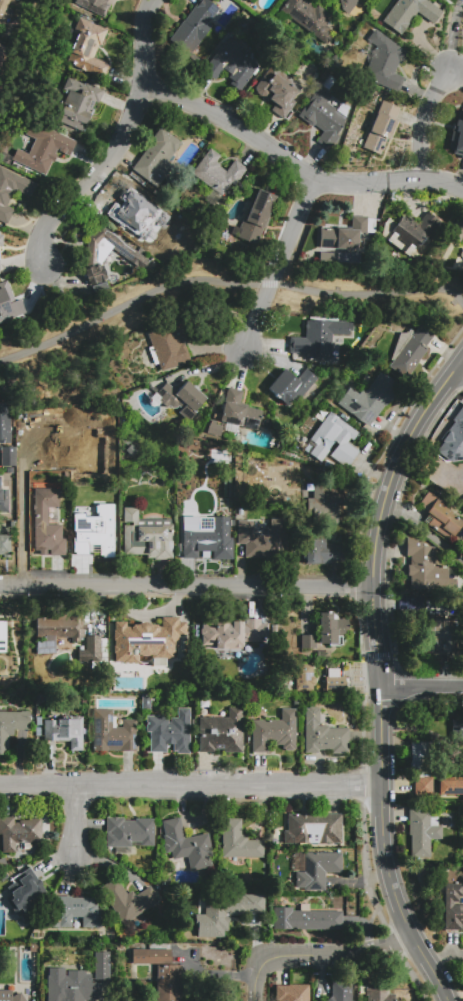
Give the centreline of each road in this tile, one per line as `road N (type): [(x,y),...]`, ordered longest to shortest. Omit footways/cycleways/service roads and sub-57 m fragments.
road 1 (tertiary): [(447,1000),(408,930),(383,844),(371,583),(374,537),(396,462),(462,355)]
road 2 (residential): [(382,792),(0,788)]
road 3 (residential): [(371,583),(0,585)]
road 4 (residential): [(462,187),(314,180),(285,152),(202,102),(146,84)]
road 5 (residential): [(42,258),(48,215),(94,174),(146,84),(145,23),(154,0)]
road 6 (residential): [(259,1000),(260,956),(420,955)]
road 7 (residential): [(250,362),(314,180)]

